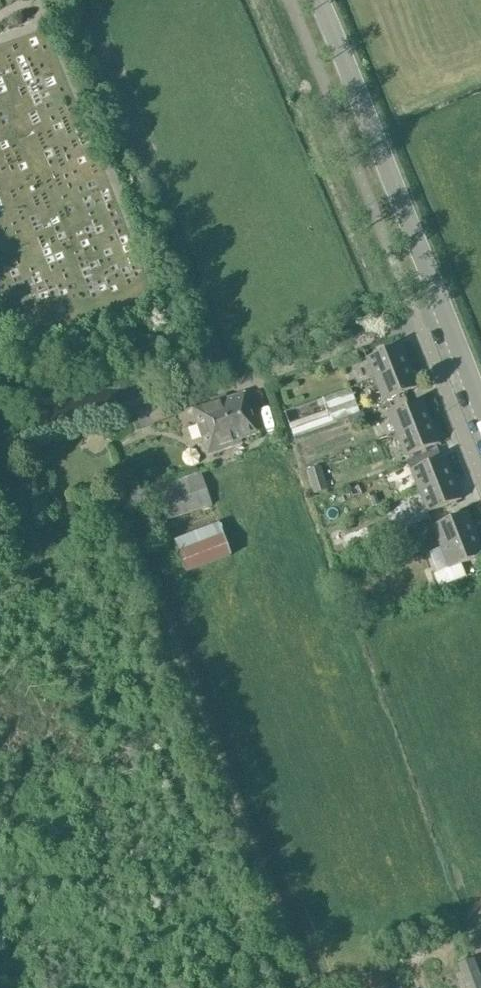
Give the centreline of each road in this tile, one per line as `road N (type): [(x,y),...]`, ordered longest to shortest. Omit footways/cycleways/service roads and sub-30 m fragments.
road 1 (tertiary): [(480,407),(317,0)]

